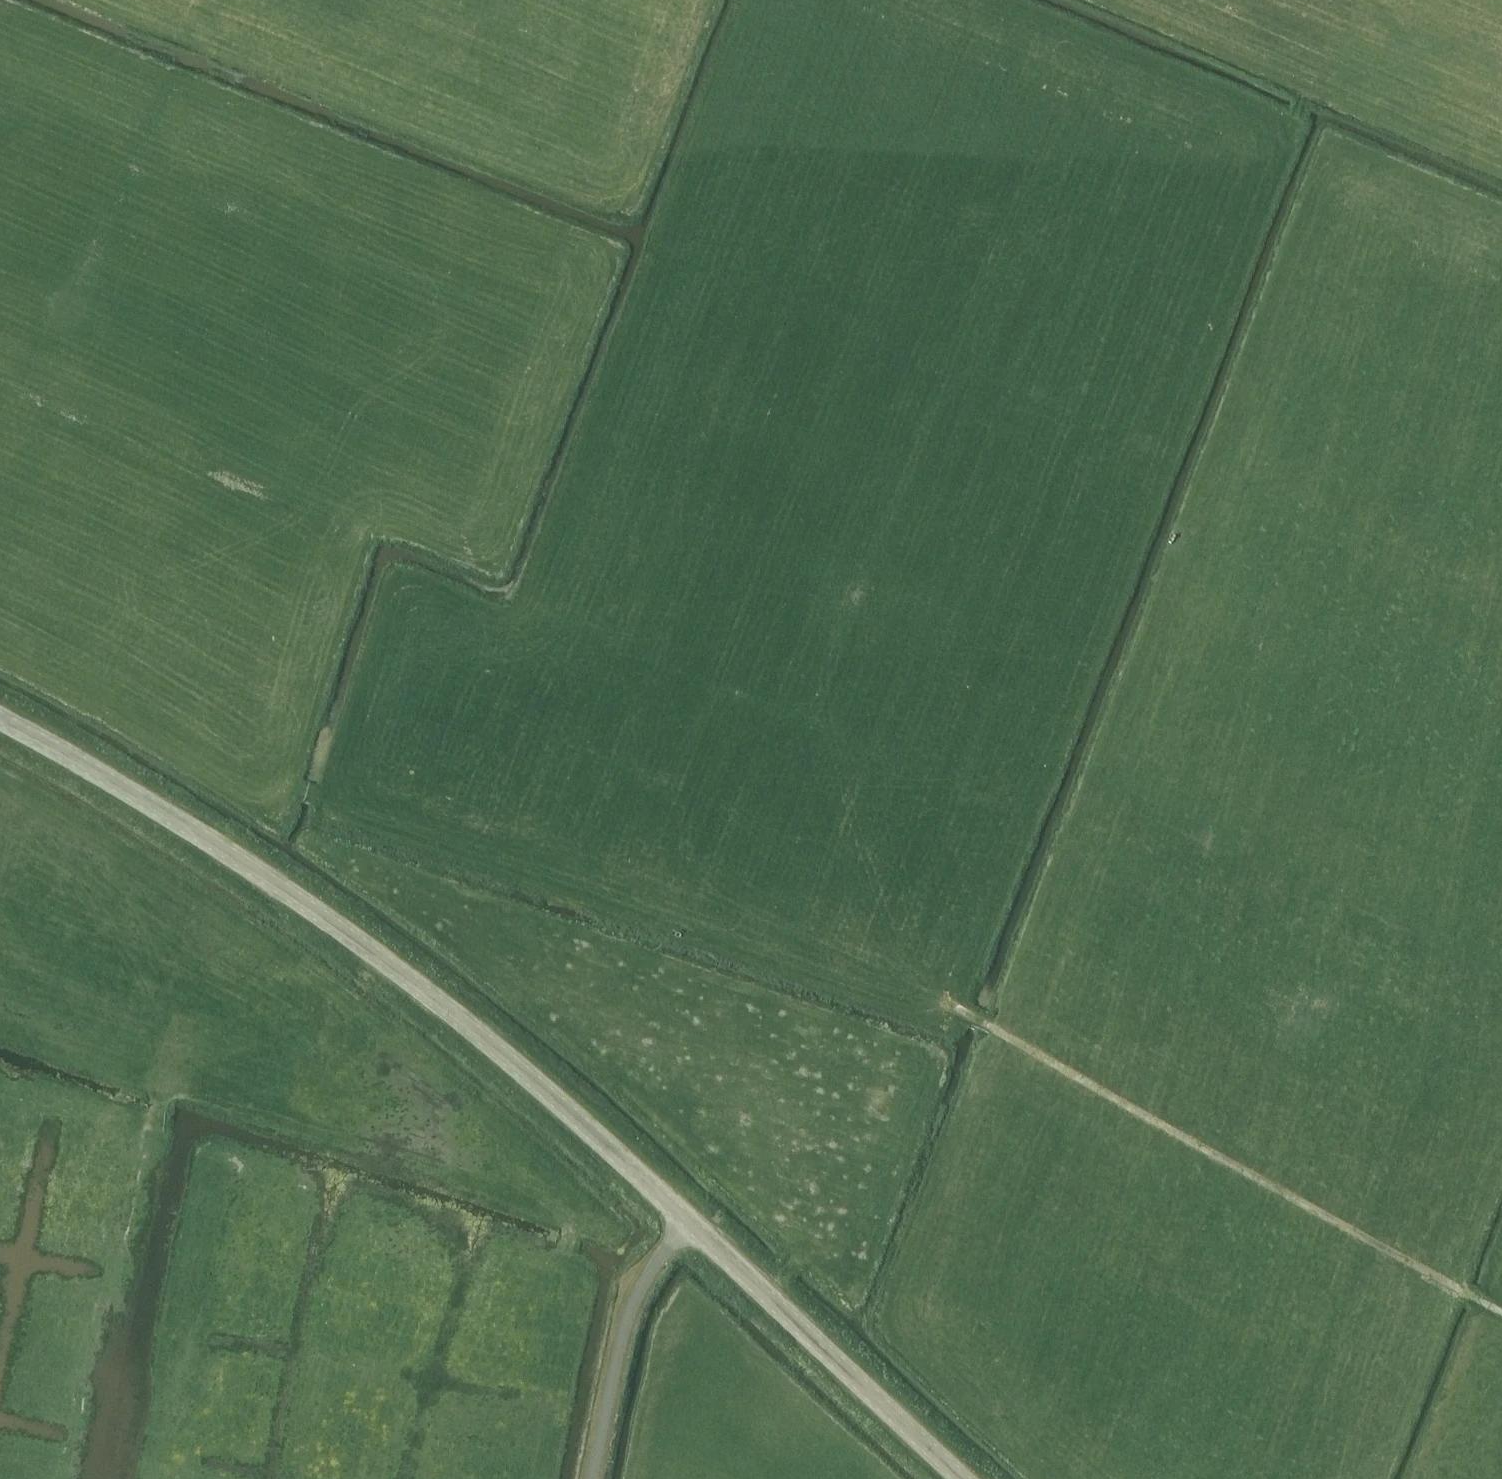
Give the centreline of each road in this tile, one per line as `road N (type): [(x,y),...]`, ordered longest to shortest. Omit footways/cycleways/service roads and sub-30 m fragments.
road 1 (tertiary): [(958,1478),(592,1136),(366,957),(129,796),(0,729)]
road 2 (track): [(960,1010),(1501,1310)]

